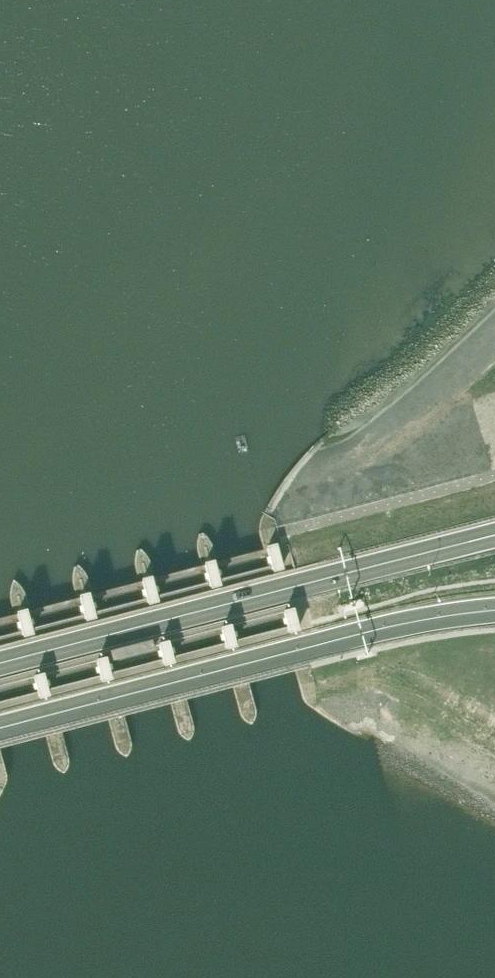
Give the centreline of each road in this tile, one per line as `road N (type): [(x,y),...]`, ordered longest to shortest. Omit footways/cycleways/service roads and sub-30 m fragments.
road 1 (motorway): [(494,535),(0,665)]
road 2 (motorway): [(0,726),(368,630),(494,610)]

